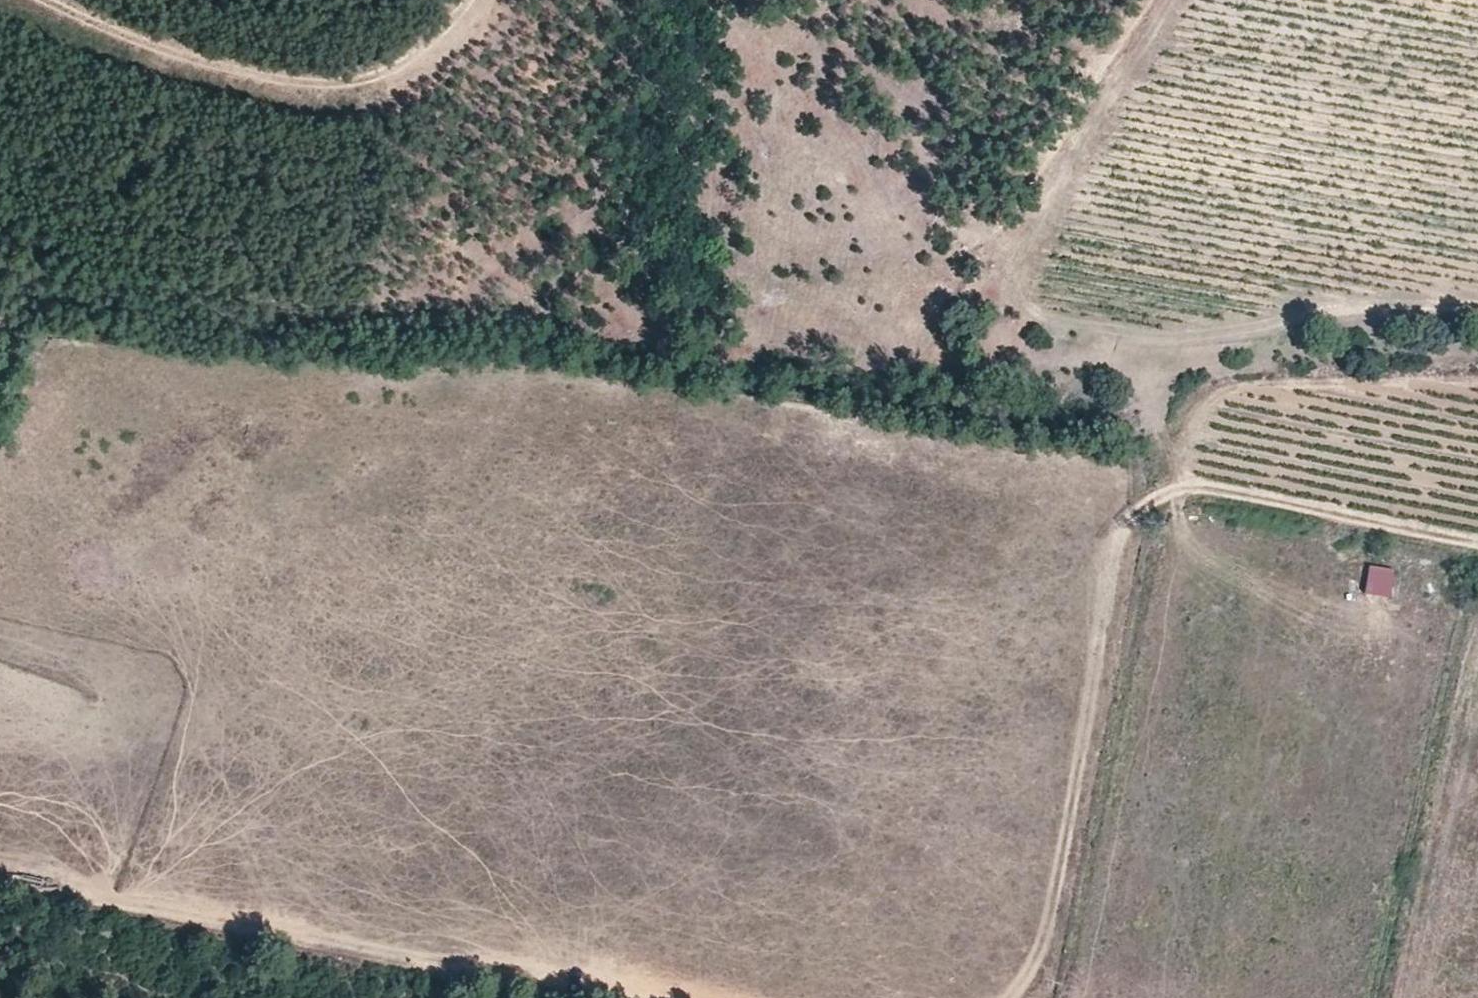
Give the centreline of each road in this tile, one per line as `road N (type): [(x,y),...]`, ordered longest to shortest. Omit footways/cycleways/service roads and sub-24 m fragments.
road 1 (track): [(1477,353),(1242,367),(1139,400),(992,409),(696,359),(524,317),(226,315),(0,252)]
road 2 (track): [(1139,400),(1142,501),(1040,997)]

